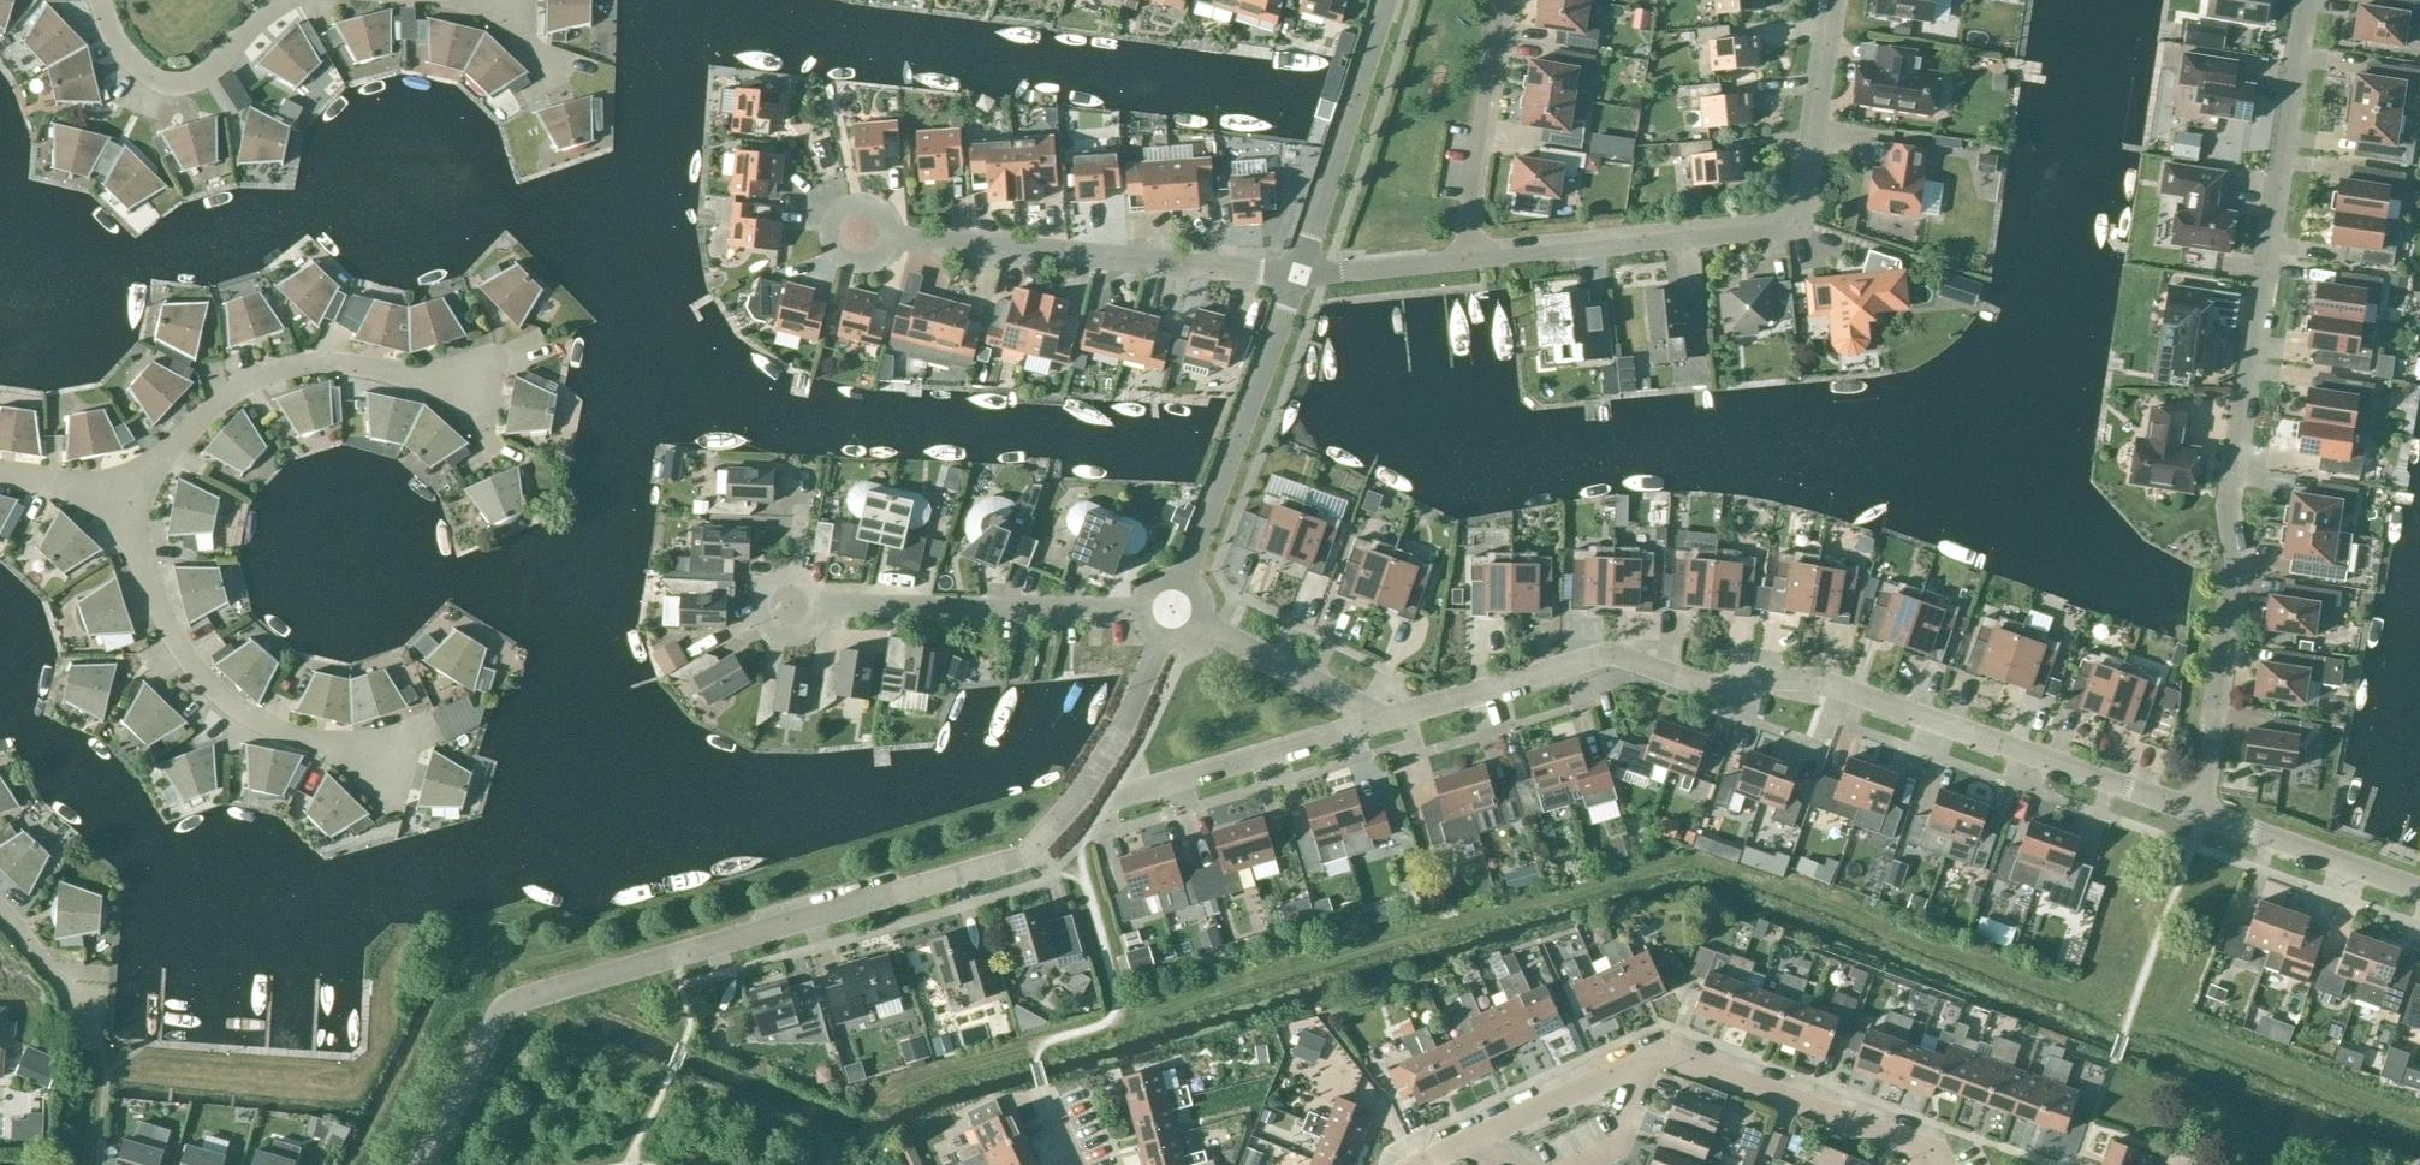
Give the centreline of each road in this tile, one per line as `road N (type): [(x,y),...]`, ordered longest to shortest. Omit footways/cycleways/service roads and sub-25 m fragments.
road 1 (unclassified): [(423,1164),(491,1026),(512,1004),(1024,857),(1120,730),(1172,609)]
road 2 (residential): [(2196,813),(2232,563),(2223,507),(2304,0)]
road 3 (residential): [(2122,787),(1826,683),(1793,679),(1712,688),(1609,654),(1384,719)]
road 4 (residential): [(1470,262),(1796,231),(1834,0)]
road 5 (residential): [(1297,275),(886,232)]
road 6 (residential): [(119,497),(212,408),(260,378),(299,366),(340,363),(476,390)]
road 7 (residential): [(379,761),(278,729),(205,680),(162,617),(119,497)]
road 8 (unclassified): [(1172,609),(1297,275)]
road 9 (residential): [(1172,609),(820,606)]
road 10 (residential): [(1924,1148),(1659,1054),(1649,1058)]
road 11 (unclassified): [(1297,275),(1386,0)]
road 12 (residential): [(1384,719),(1118,797)]
road 13 (residential): [(1470,262),(1468,228),(1503,0)]
road 14 (residential): [(101,0),(122,51),(144,72),(192,82),(285,0)]
road 15 (residential): [(1384,719),(1172,609)]
road 16 (residential): [(1649,1058),(1462,1143)]
road 17 (residential): [(2419,891),(2259,836)]
road 18 (residential): [(1579,1164),(1618,1147),(1649,1058)]
road 19 (residential): [(1344,272),(1470,262)]
road 20 (residential): [(775,578),(758,603),(769,630),(806,632),(820,606)]
road 21 (residential): [(846,206),(828,231),(841,258),(872,259),(886,232)]
road 22 (residential): [(119,497),(0,471)]

